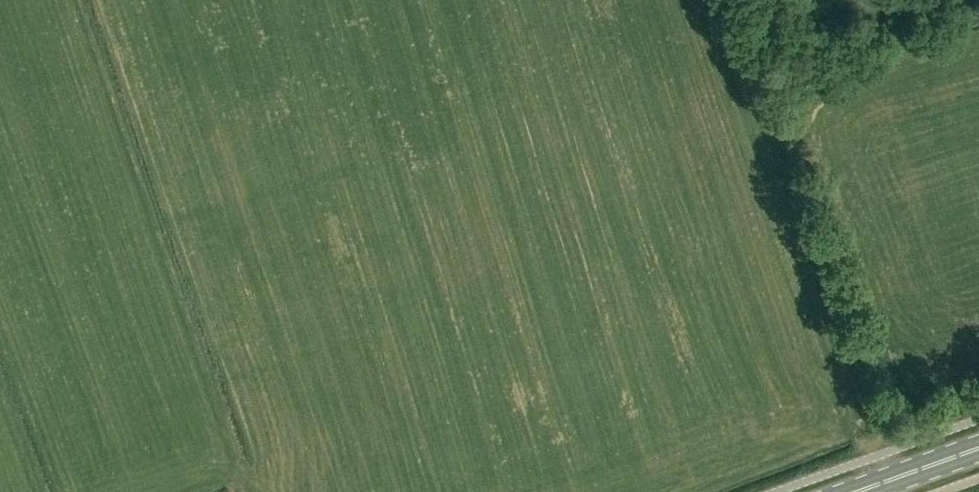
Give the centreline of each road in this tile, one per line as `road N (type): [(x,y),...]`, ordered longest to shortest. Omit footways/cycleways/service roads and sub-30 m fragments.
road 1 (primary): [(865,491),(978,451)]

